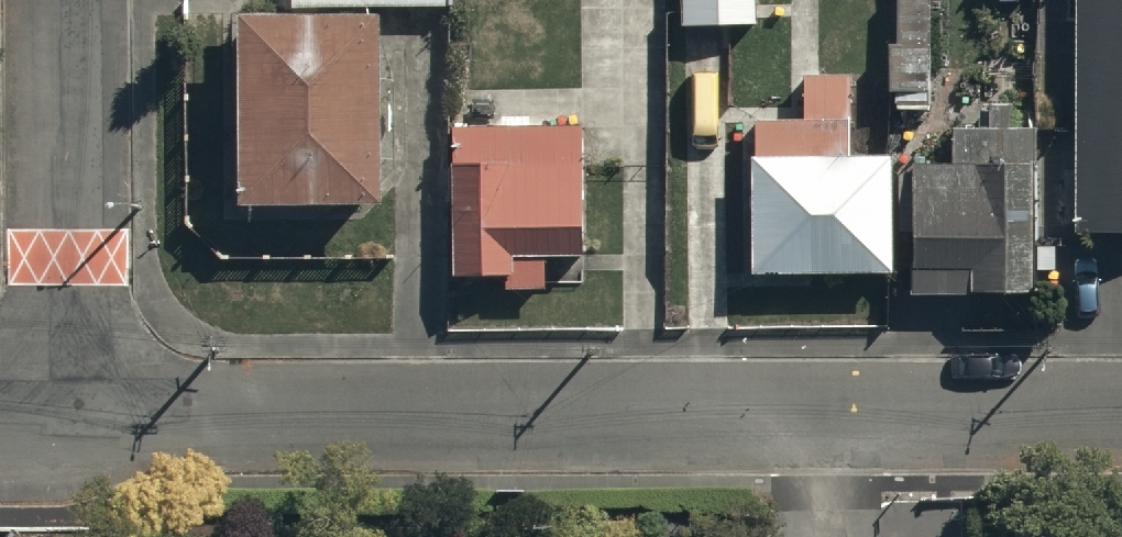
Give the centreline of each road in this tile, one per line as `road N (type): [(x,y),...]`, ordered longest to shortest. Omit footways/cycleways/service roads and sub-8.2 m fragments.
road 1 (residential): [(62,427),(831,424)]
road 2 (unclassified): [(57,0),(62,427)]
road 3 (residential): [(831,424),(1121,423)]

